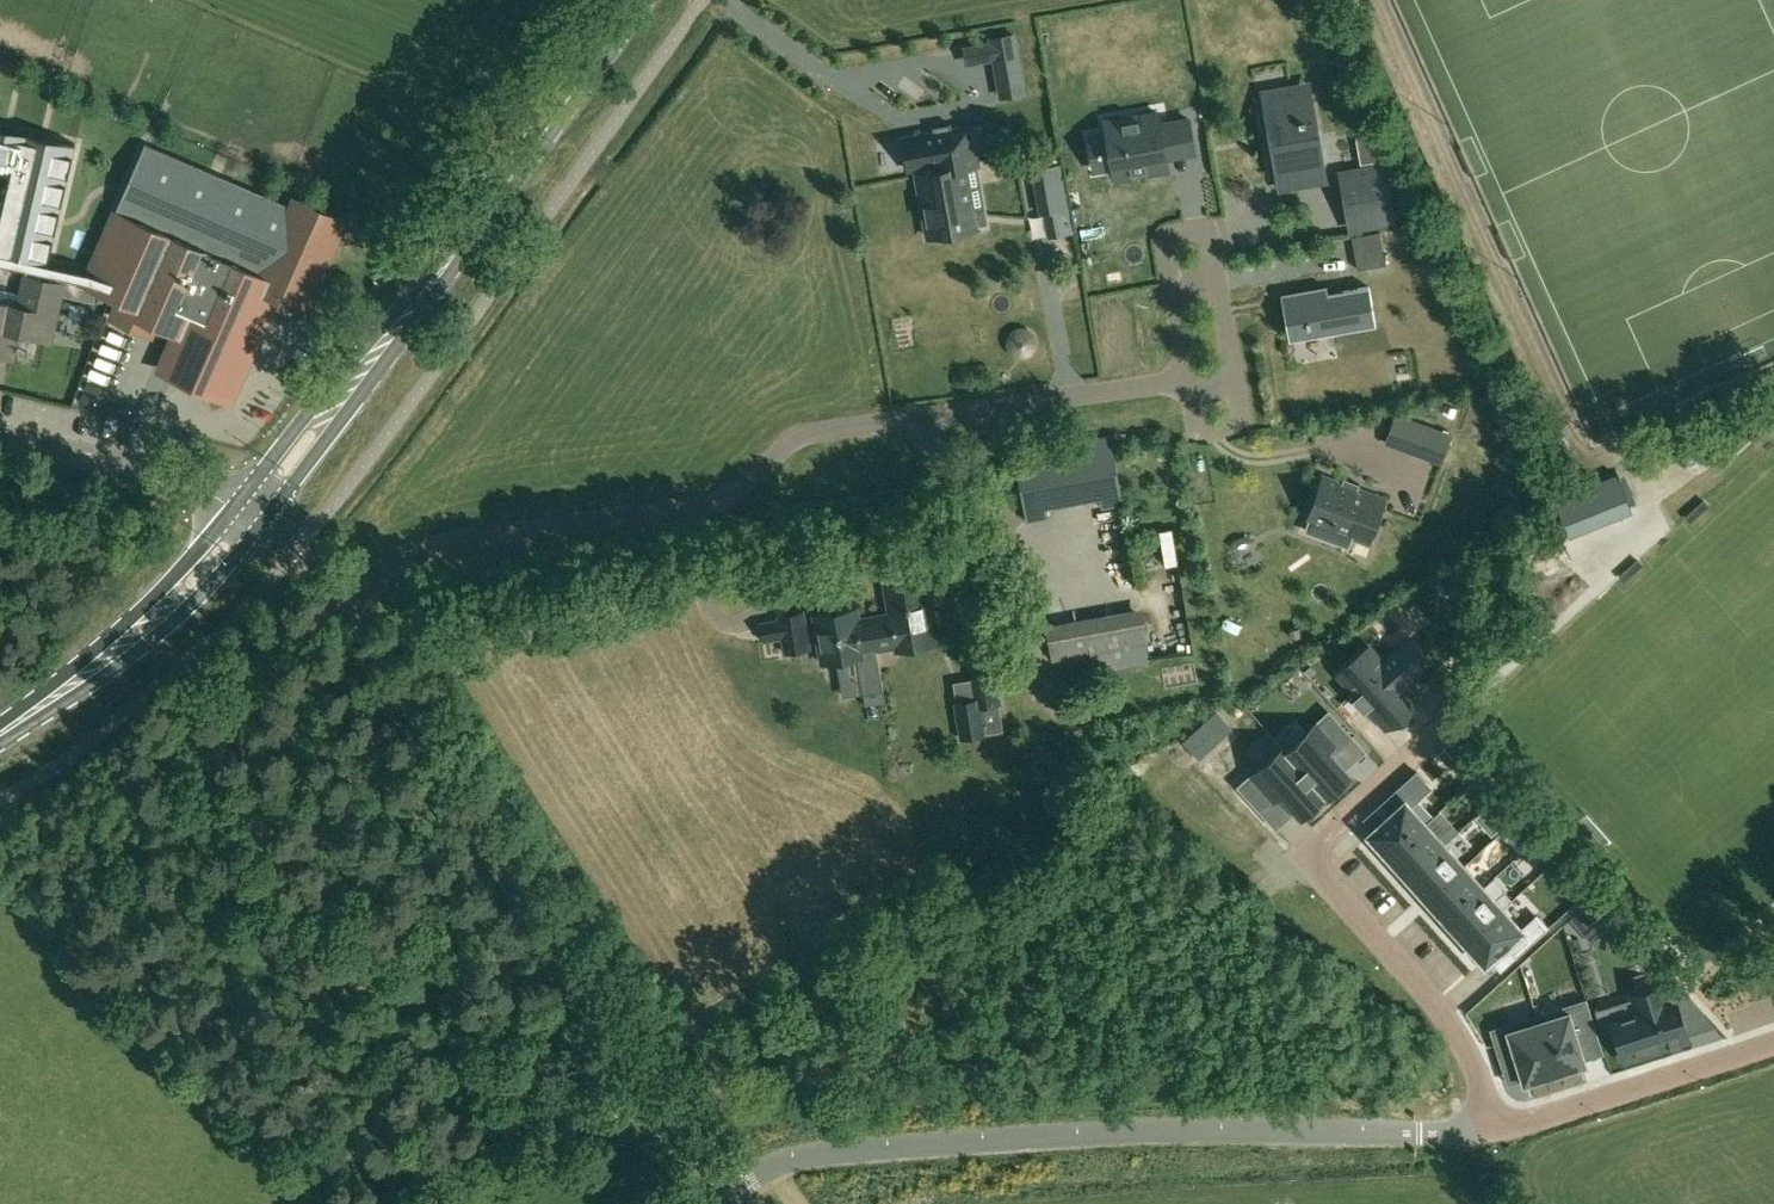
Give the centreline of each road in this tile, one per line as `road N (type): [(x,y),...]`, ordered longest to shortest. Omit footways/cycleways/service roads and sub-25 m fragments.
road 1 (residential): [(338,608),(448,540),(726,499),(815,429),(1190,379)]
road 2 (residential): [(713,1195),(832,1152),(1078,1134),(1487,1130)]
road 3 (unclassified): [(713,1195),(338,608)]
road 4 (residential): [(1487,1130),(1443,1007),(1306,845),(1450,717)]
road 5 (residential): [(1199,424),(1232,424),(1240,413),(1203,227),(1167,238),(1190,379)]
road 6 (secondary): [(438,274),(645,0)]
road 7 (secondary): [(0,741),(179,618),(260,525)]
road 8 (secondary): [(234,506),(142,616),(0,729)]
road 9 (secondary): [(438,274),(234,506)]
road 10 (secondary): [(260,525),(438,274)]
road 11 (residential): [(1487,1130),(1773,1043)]
road 12 (unclassified): [(234,506),(186,478),(0,434)]

